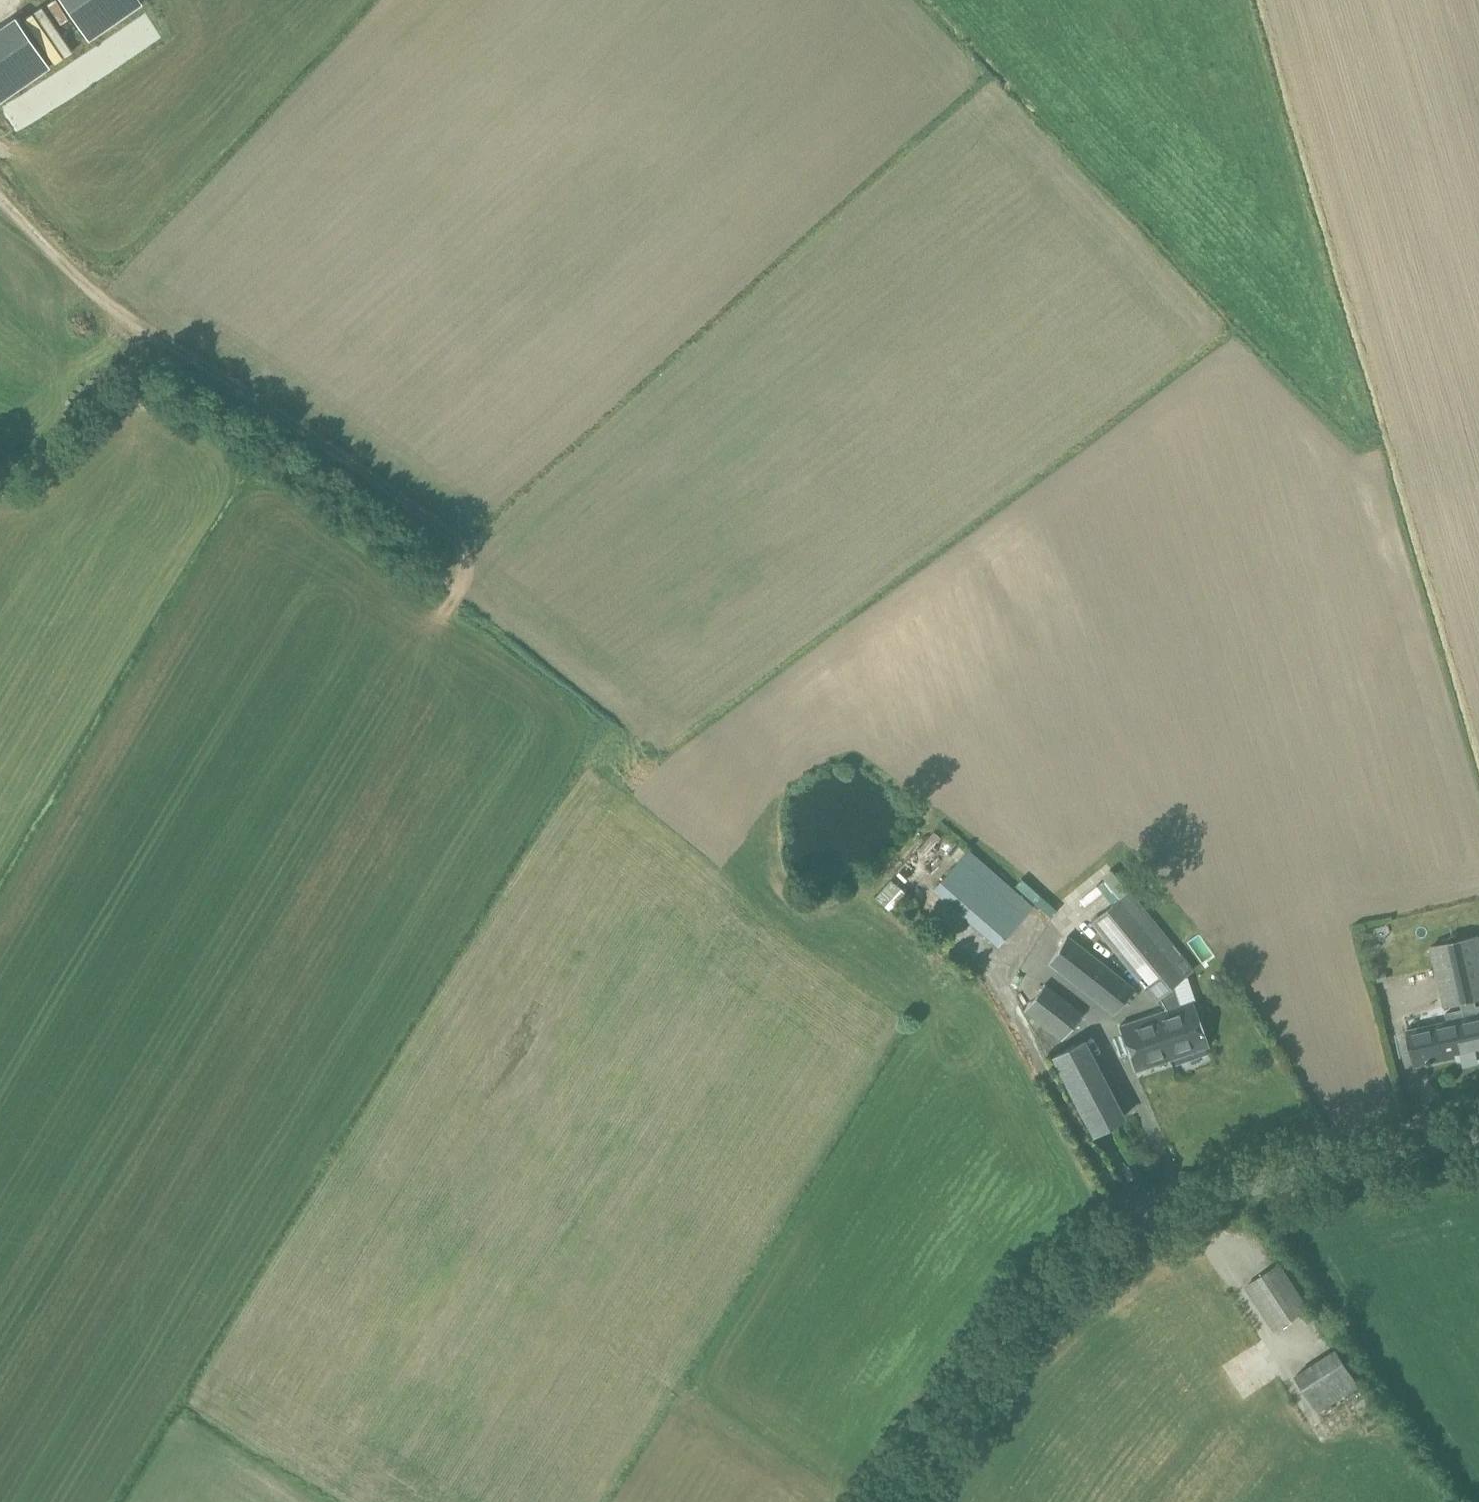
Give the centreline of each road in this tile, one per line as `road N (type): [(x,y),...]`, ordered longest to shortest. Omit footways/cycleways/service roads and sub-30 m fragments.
road 1 (unclassified): [(889,1501),(1012,1320),(1104,1244),(1239,1189),(1478,1136)]

